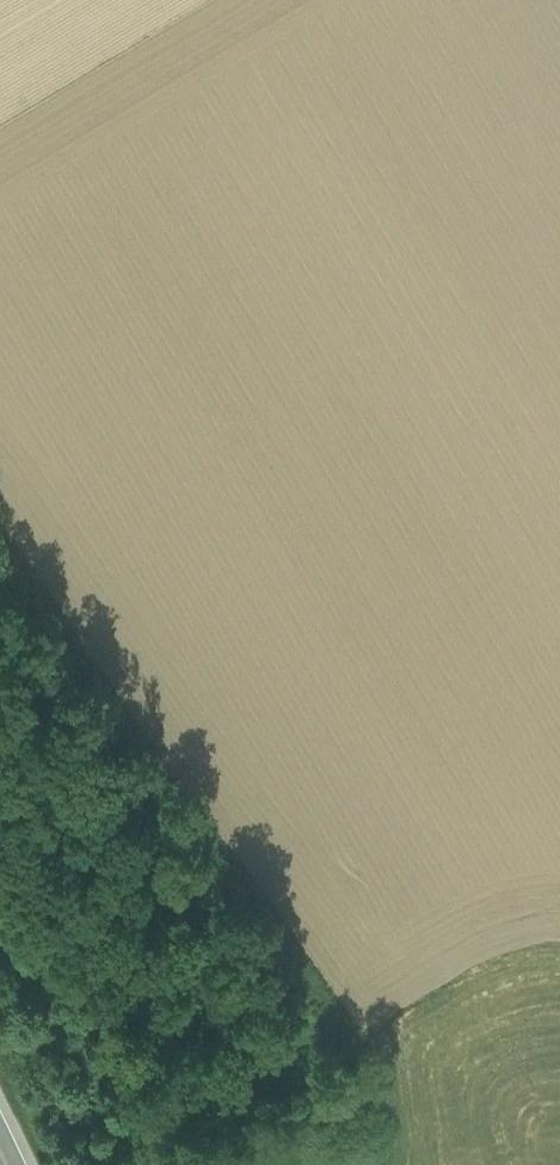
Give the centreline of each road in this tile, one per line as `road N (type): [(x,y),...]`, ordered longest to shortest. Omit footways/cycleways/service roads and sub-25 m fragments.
road 1 (track): [(559,953),(525,946),(165,1164)]

